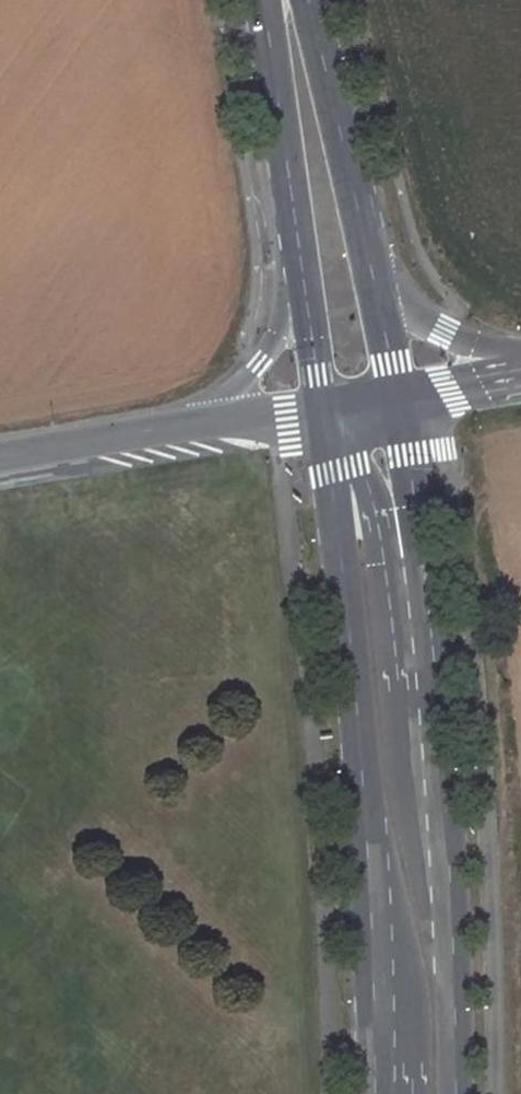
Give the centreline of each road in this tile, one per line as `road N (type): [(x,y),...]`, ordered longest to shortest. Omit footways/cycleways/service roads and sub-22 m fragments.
road 1 (primary): [(431,1093),(424,756),(392,457),(400,398)]
road 2 (primary): [(321,411),(353,644),(366,816),(367,1093)]
road 3 (primary): [(257,0),(321,411)]
road 4 (primary): [(400,398),(308,0)]
road 5 (secondary): [(321,411),(0,455)]
road 6 (secondary): [(520,378),(400,398)]

